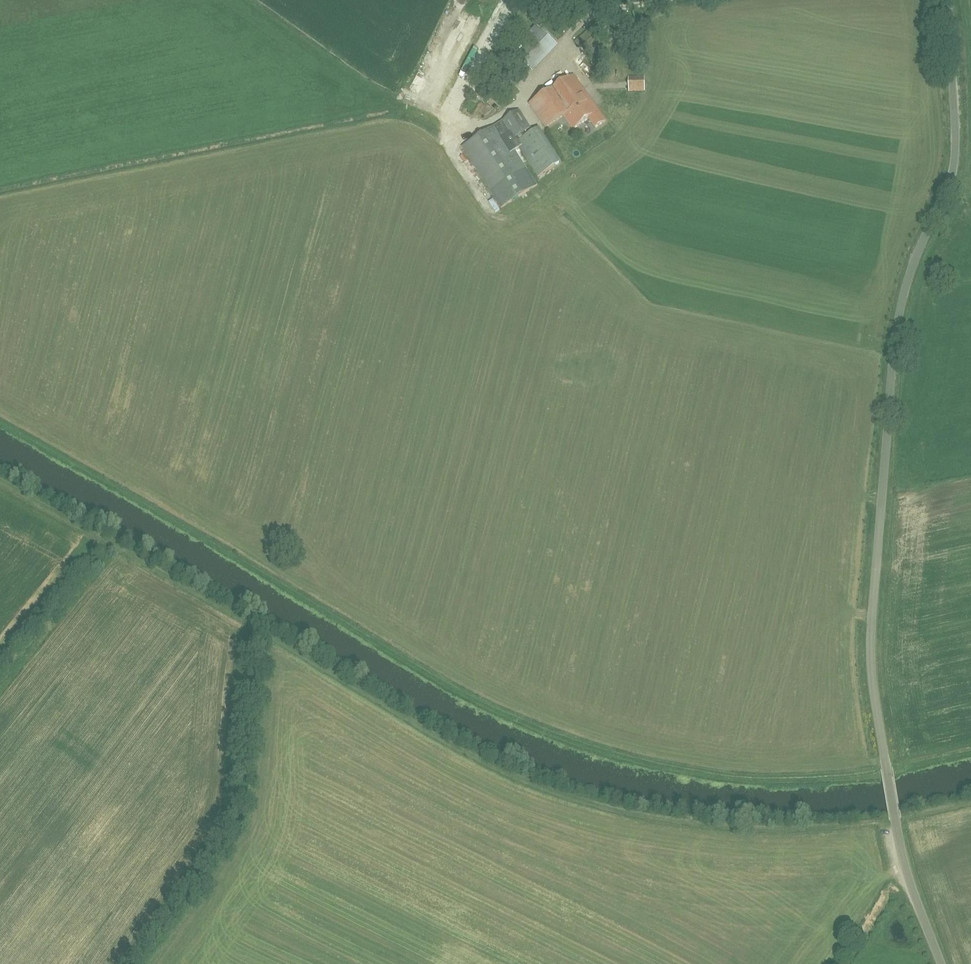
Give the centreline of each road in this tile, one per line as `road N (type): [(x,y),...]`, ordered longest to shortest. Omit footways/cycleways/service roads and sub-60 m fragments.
road 1 (unclassified): [(942,963),(901,856),(871,663),(896,357),(917,259),(956,162),(951,0)]

